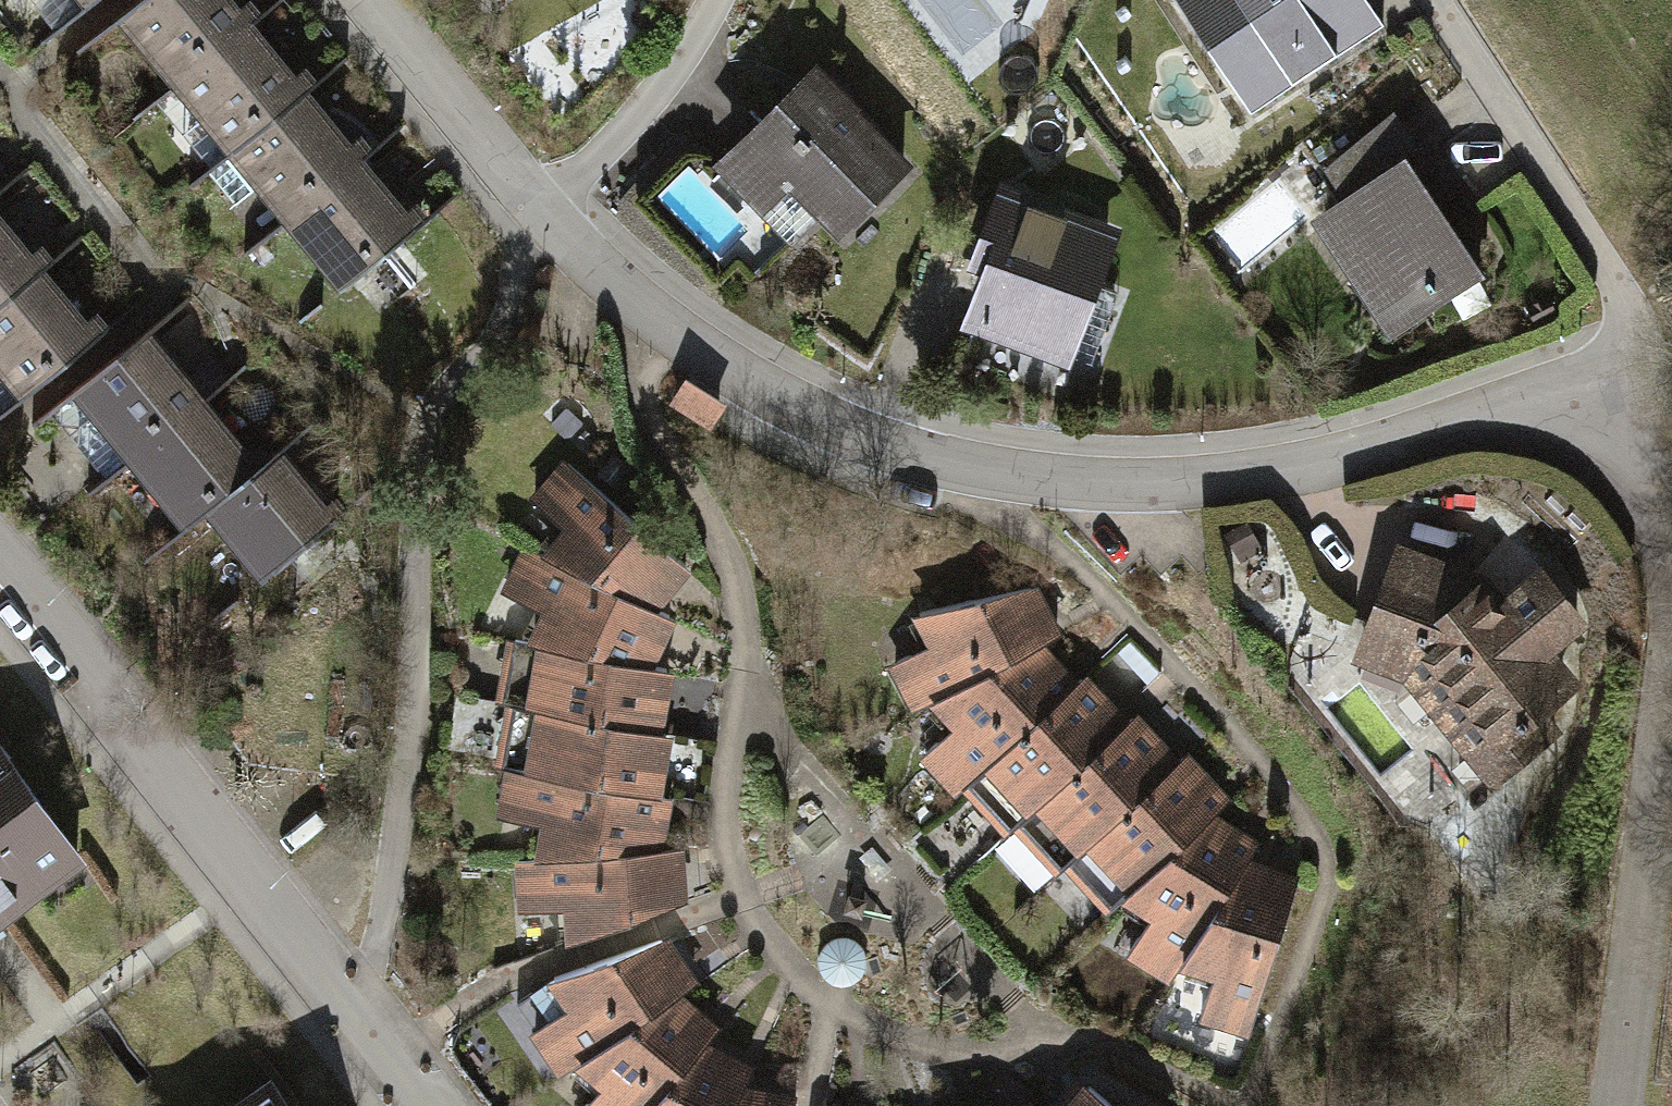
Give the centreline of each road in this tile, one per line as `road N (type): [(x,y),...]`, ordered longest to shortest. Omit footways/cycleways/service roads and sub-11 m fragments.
road 1 (residential): [(1558,404),(1206,479),(1087,484),(961,468),(833,424),(722,365),(638,304),(542,213)]
road 2 (residential): [(0,573),(428,1105)]
road 3 (residential): [(1439,0),(1631,301),(1558,404)]
road 4 (residential): [(1616,1105),(1671,681)]
road 5 (residential): [(542,213),(363,0)]
road 6 (residential): [(542,213),(682,61),(713,0)]
road 7 (residential): [(1671,587),(1657,511),(1619,446),(1558,404)]

